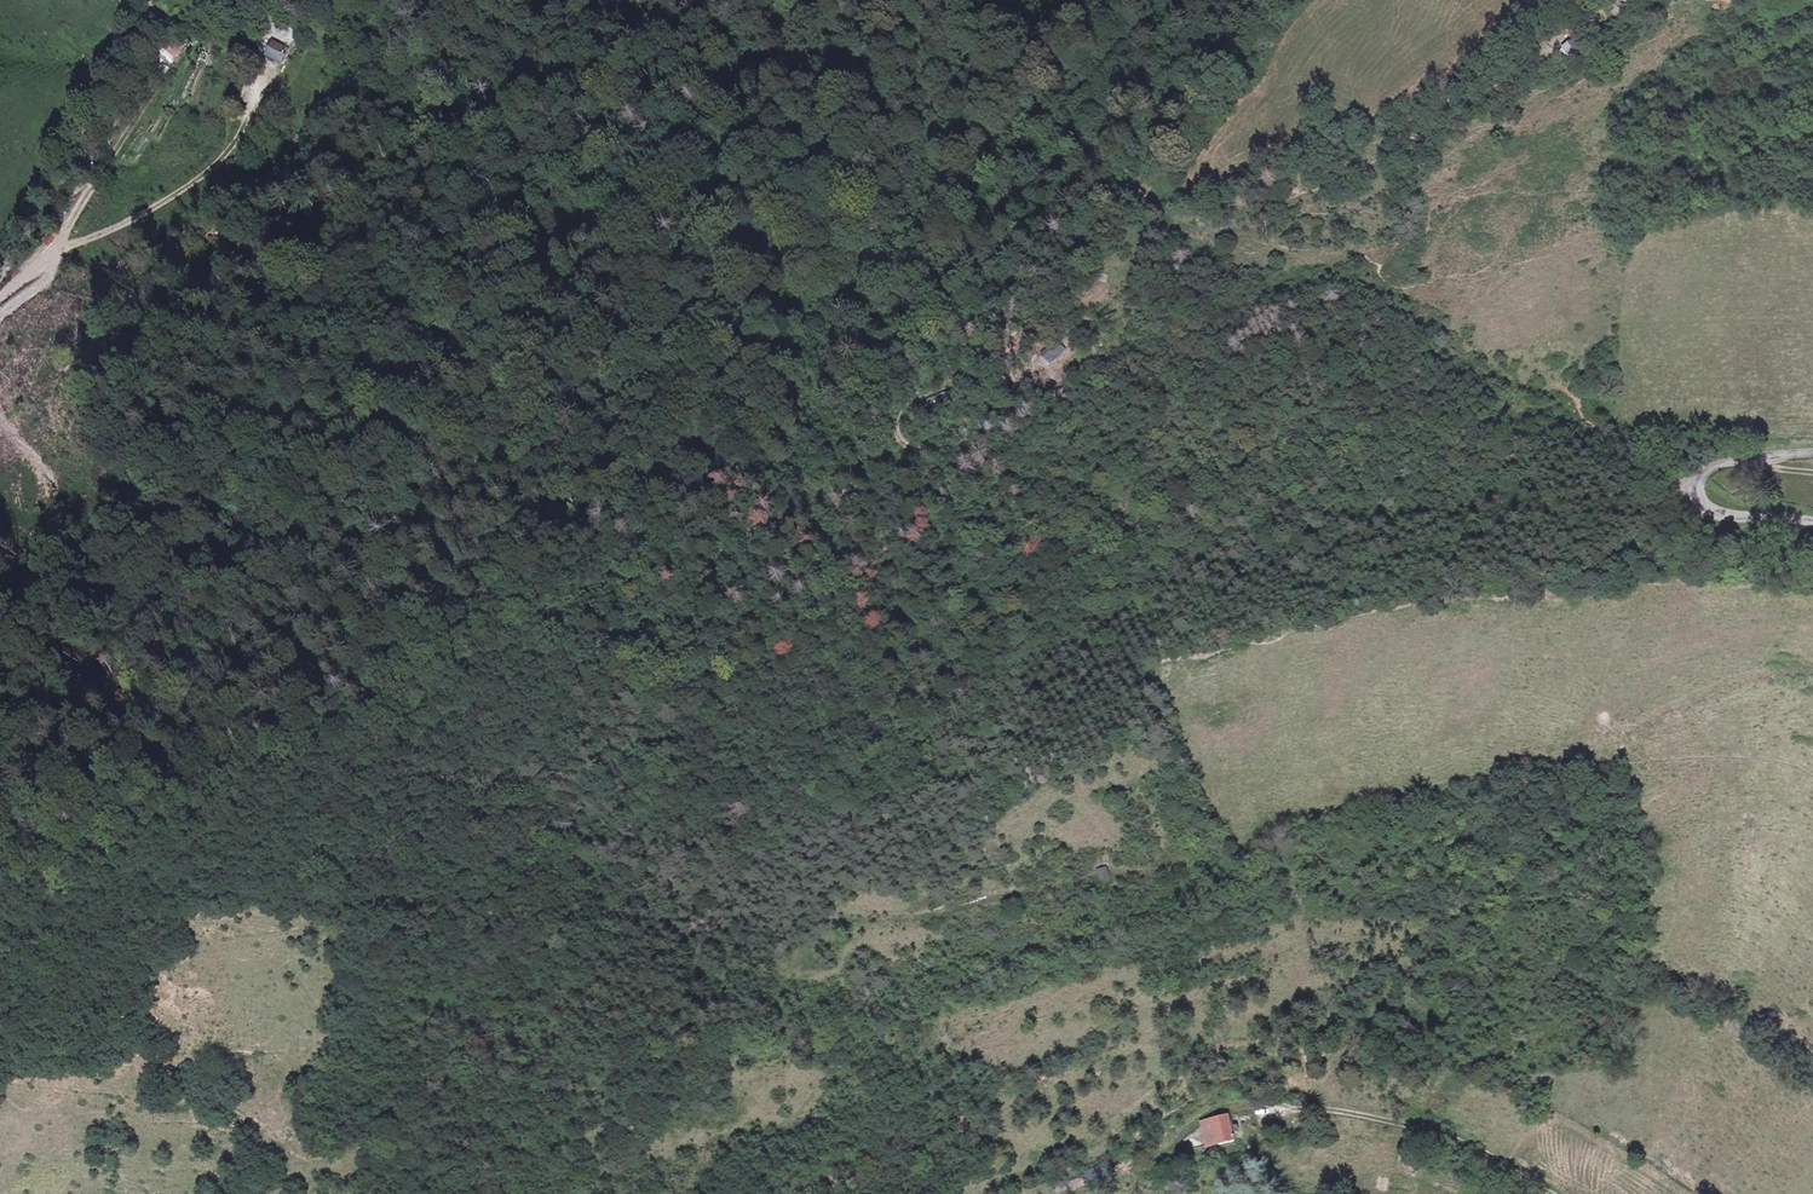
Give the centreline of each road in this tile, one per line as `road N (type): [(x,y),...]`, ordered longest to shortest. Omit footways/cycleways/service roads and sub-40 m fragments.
road 1 (track): [(1691,489),(1675,472),(1593,452),(1387,435),(1185,423),(1066,431),(994,445),(905,442),(898,429),(910,409),(992,372),(1060,303),(1135,191)]
road 2 (track): [(0,291),(64,249),(209,177),(245,128),(272,64)]
road 3 (track): [(0,288),(141,51),(151,23),(122,0)]
road 4 (track): [(1550,1193),(1468,1144),(1324,1109),(1289,1109)]
road 5 (unclassified): [(1812,521),(1712,511),(1691,489),(1712,465),(1812,451)]

